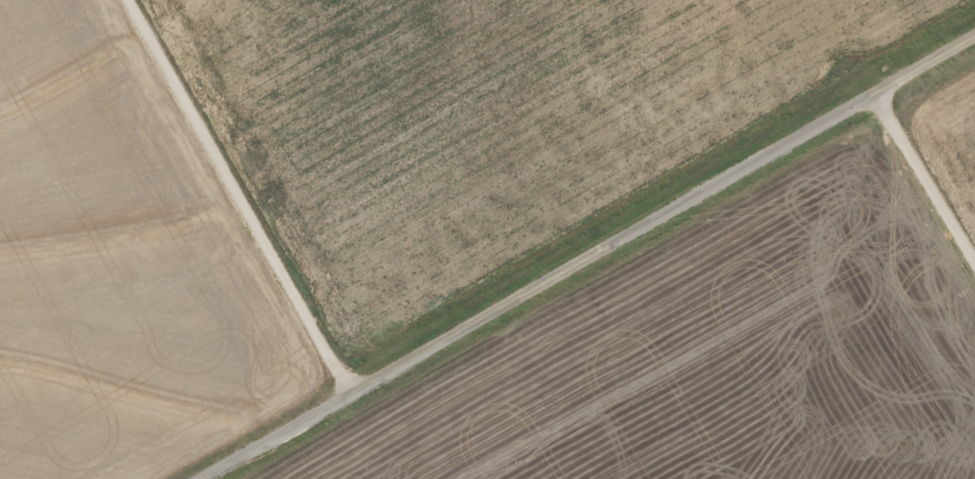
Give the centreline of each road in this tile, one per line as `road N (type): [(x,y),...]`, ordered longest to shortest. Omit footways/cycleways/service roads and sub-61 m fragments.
road 1 (tertiary): [(974,38),(200,478)]
road 2 (residential): [(343,397),(127,0)]
road 3 (residential): [(974,294),(872,98)]

